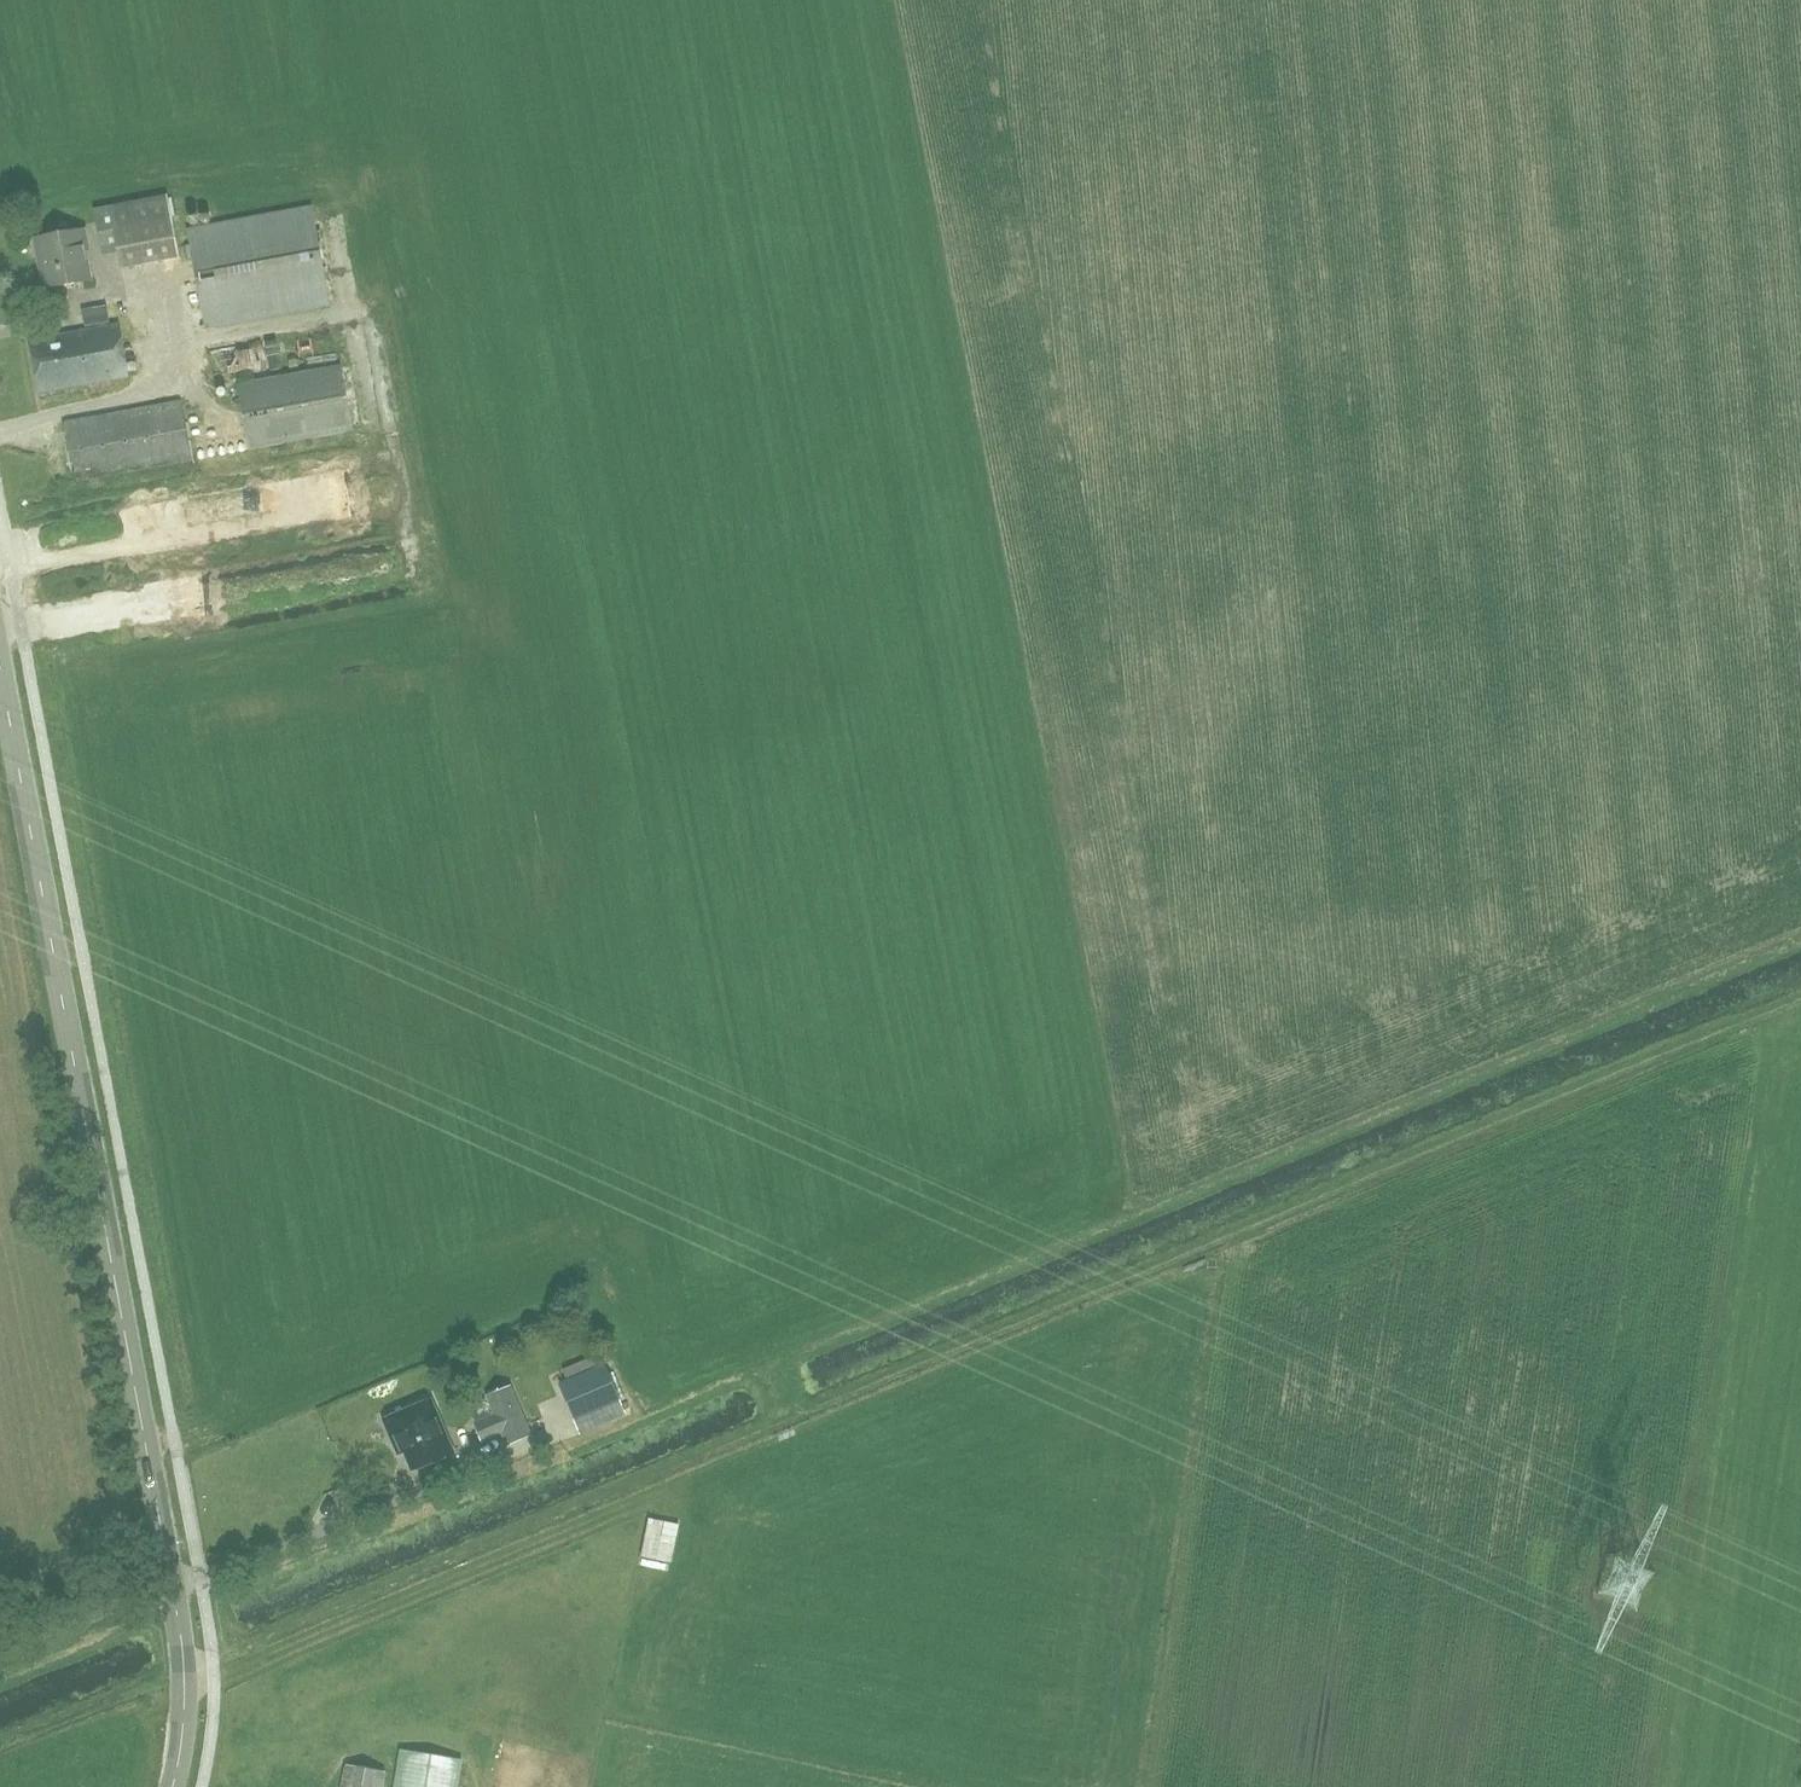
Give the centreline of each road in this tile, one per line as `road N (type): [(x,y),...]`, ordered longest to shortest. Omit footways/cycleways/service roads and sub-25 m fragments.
road 1 (tertiary): [(0,684),(173,1592)]
road 2 (tertiary): [(173,1592),(185,1699),(172,1786)]
road 3 (unclassified): [(173,1592),(0,1654)]

